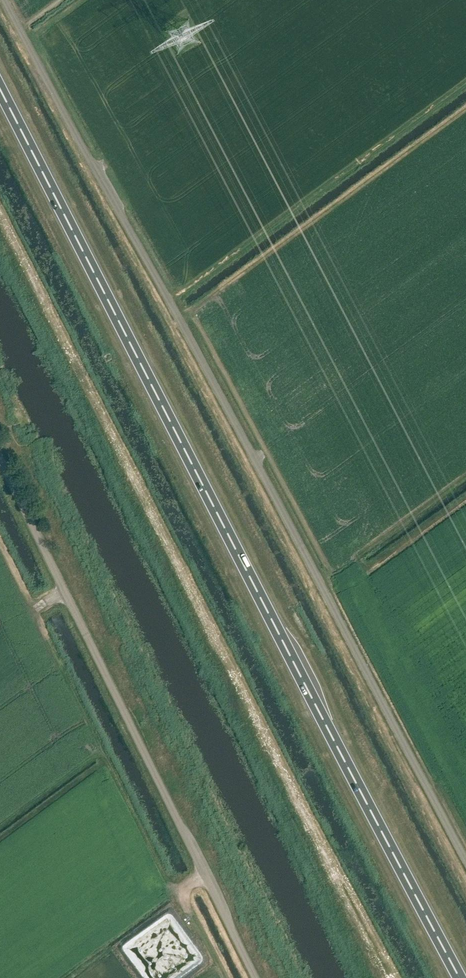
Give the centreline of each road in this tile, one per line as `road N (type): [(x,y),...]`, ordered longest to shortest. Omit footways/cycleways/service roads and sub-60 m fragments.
road 1 (trunk): [(465,977),(0,84)]
road 2 (unclassified): [(465,856),(2,0)]
road 3 (unclassified): [(257,977),(0,457)]

